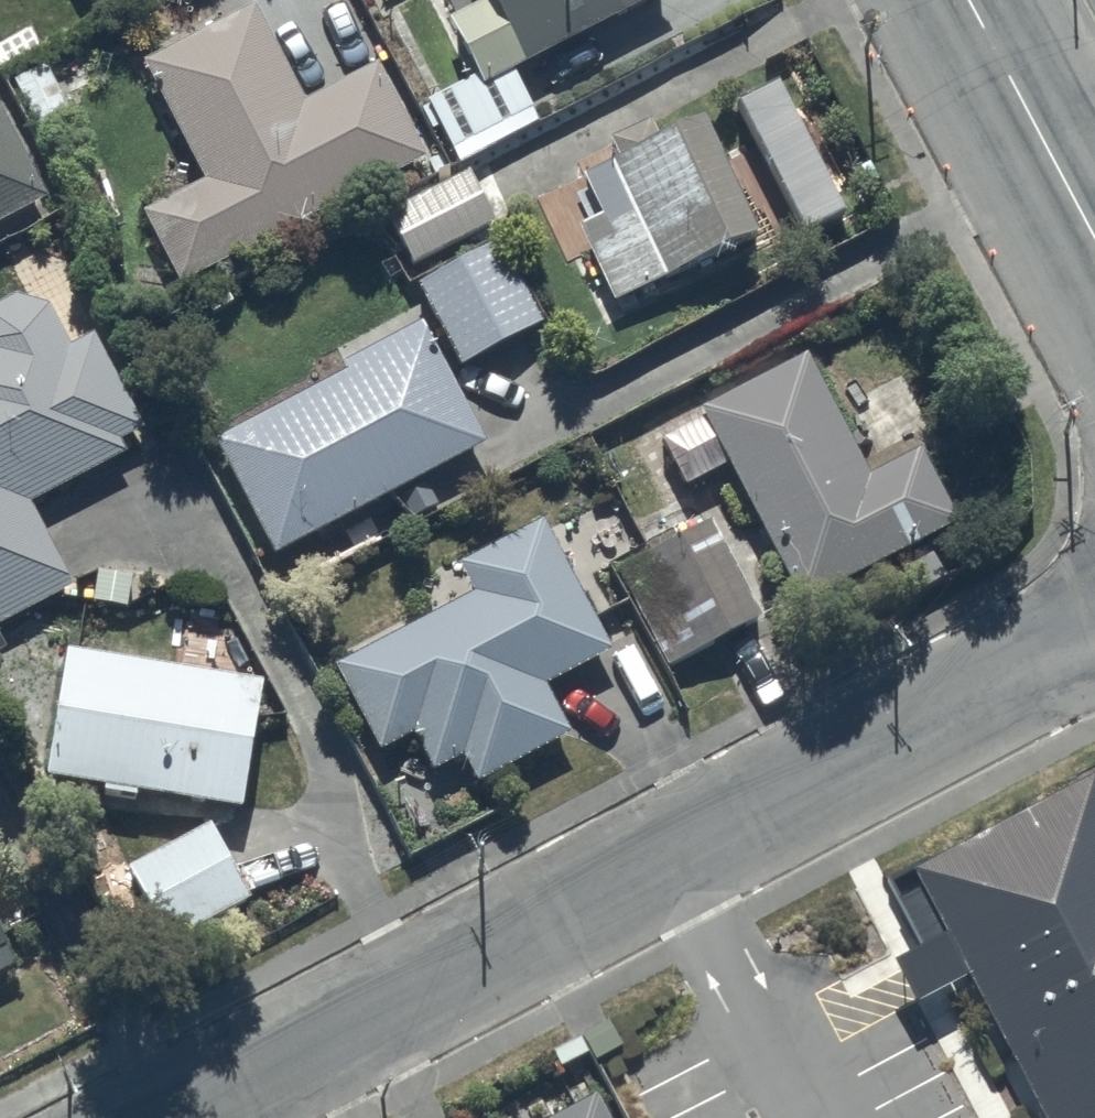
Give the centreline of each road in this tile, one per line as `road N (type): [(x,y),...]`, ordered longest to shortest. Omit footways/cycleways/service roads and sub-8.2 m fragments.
road 1 (residential): [(1094,639),(186,1117)]
road 2 (secondary): [(1094,239),(966,0)]

